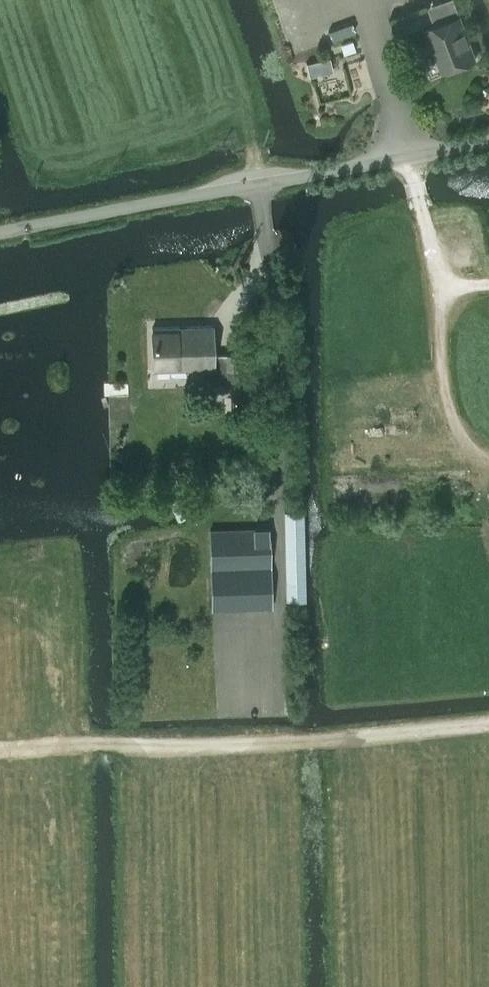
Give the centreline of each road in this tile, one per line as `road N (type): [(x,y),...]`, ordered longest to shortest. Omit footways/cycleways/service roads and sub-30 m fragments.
road 1 (unclassified): [(0,237),(488,142)]
road 2 (track): [(275,744),(0,750)]

